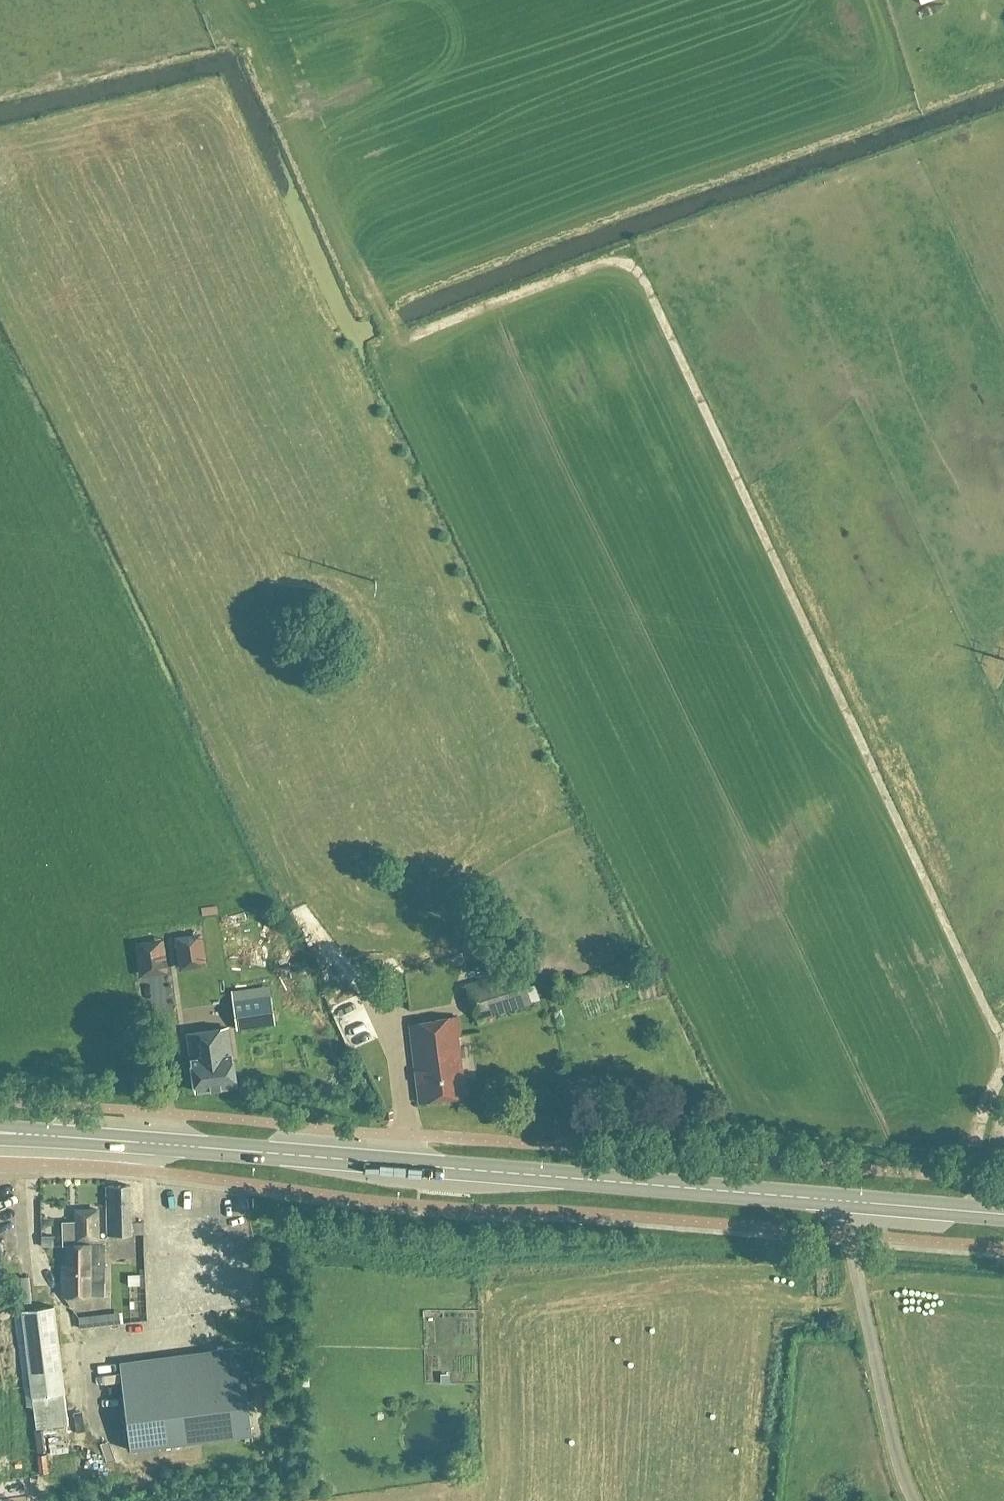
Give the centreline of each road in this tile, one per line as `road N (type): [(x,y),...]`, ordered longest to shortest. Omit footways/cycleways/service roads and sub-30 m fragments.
road 1 (track): [(416,333),(596,261),(614,257),(635,267),(1003,1041)]
road 2 (primary): [(1003,1213),(0,1132)]
road 3 (track): [(0,91),(197,42)]
road 4 (track): [(1003,1067),(979,1121),(967,1210)]

